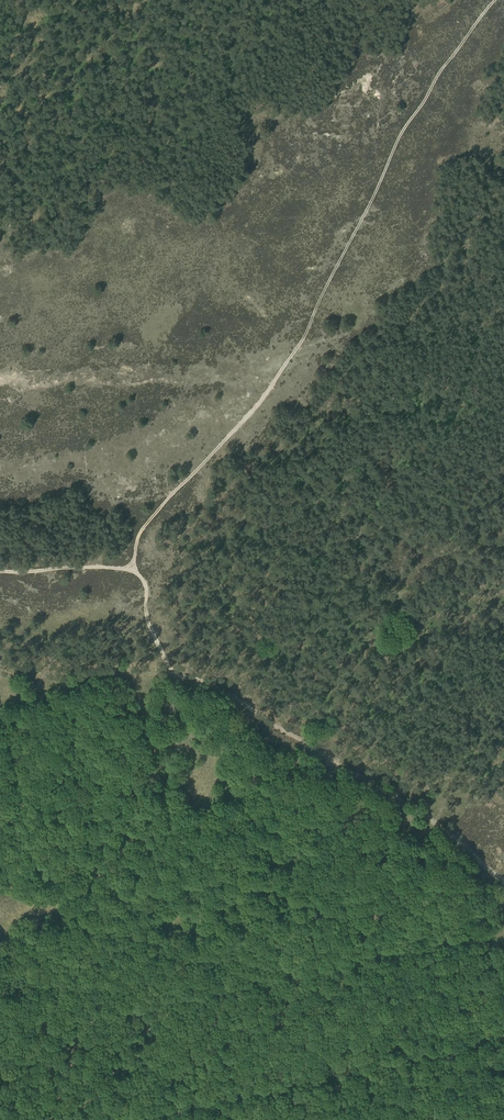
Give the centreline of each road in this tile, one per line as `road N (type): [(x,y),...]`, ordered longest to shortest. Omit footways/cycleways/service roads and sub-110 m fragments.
road 1 (track): [(0,572),(130,567),(139,533),(257,405),(314,324),(347,309),(367,314),(361,328),(295,353)]
road 2 (track): [(134,561),(171,676),(245,705),(427,818),(459,845),(503,909)]
road 3 (track): [(307,336),(404,128),(494,0)]

